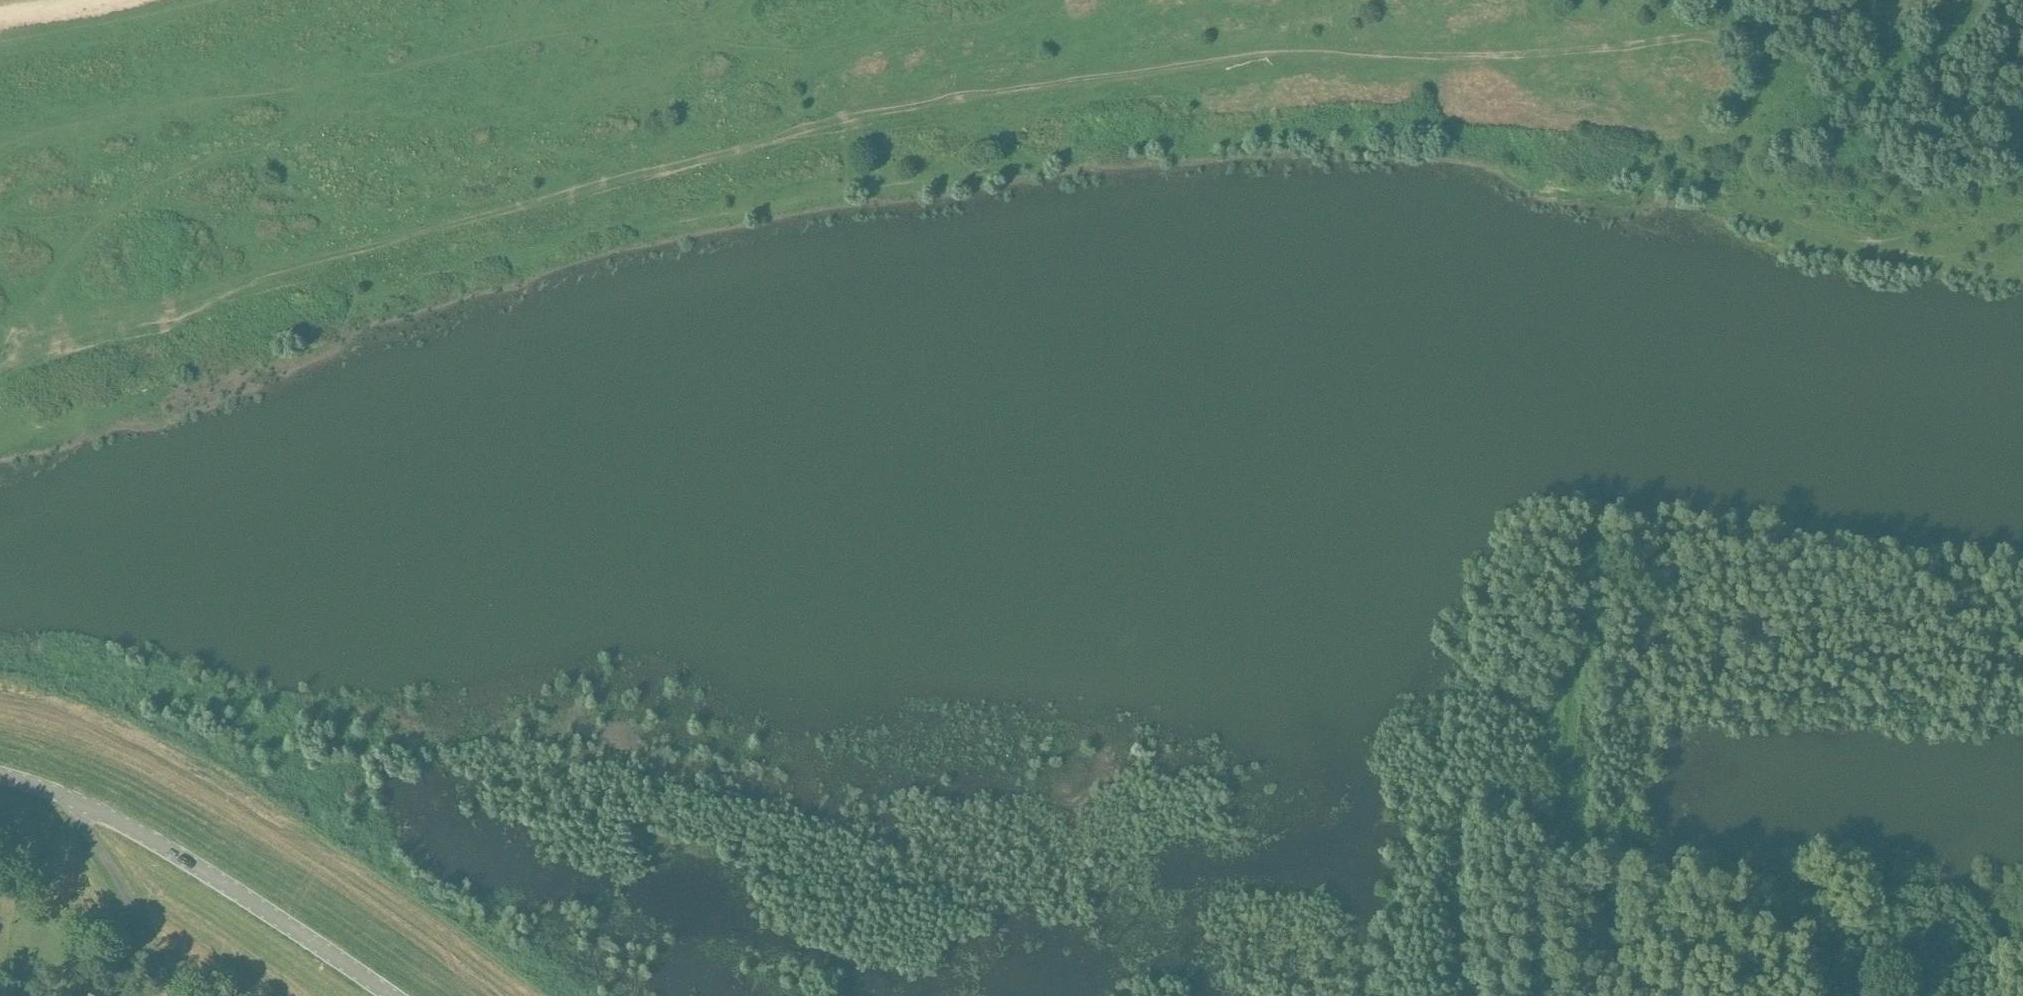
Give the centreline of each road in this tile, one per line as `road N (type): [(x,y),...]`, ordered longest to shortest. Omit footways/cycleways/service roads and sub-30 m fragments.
road 1 (tertiary): [(385,995),(211,874),(121,822),(0,776)]

